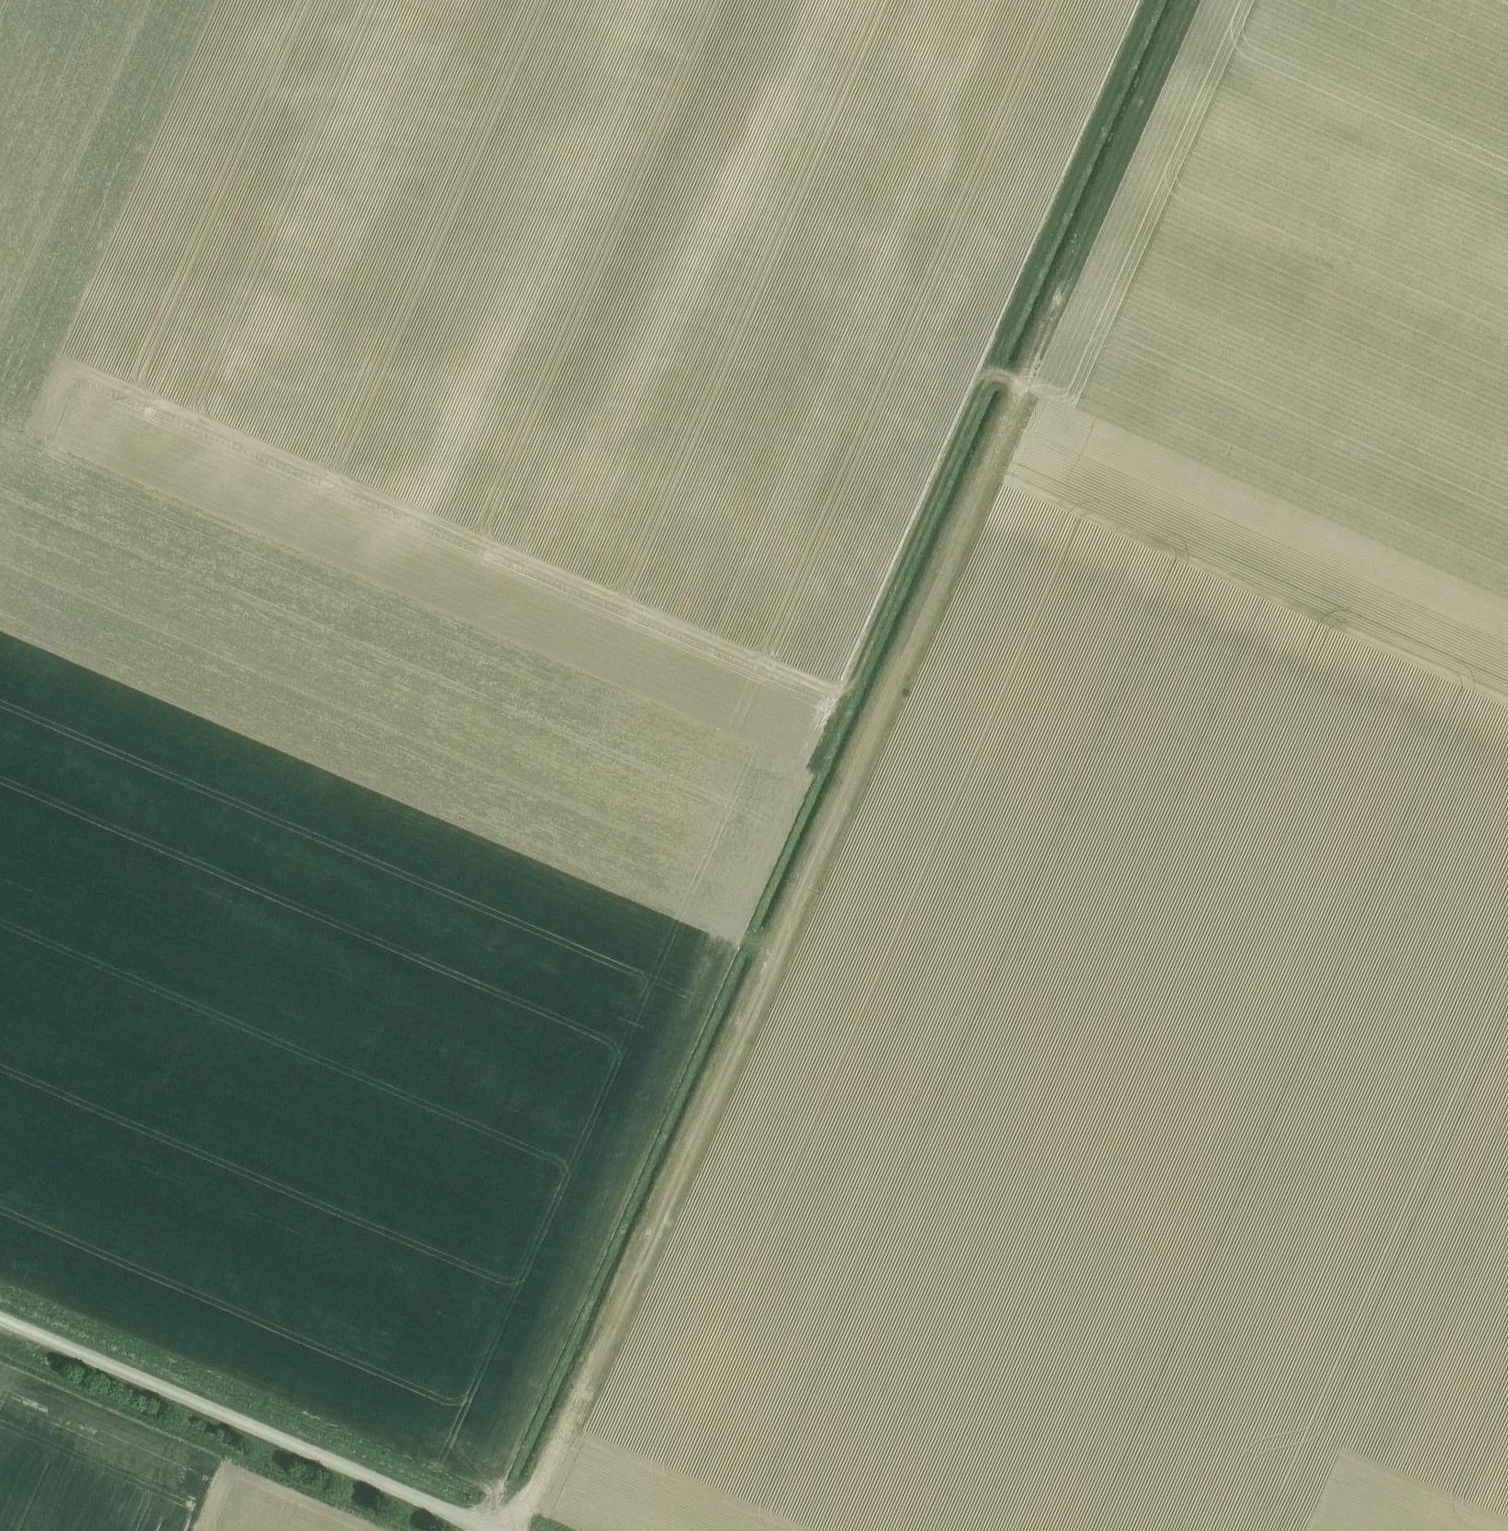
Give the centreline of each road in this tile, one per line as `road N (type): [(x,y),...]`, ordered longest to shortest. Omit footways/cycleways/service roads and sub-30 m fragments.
road 1 (unclassified): [(495,1530),(0,1317)]

